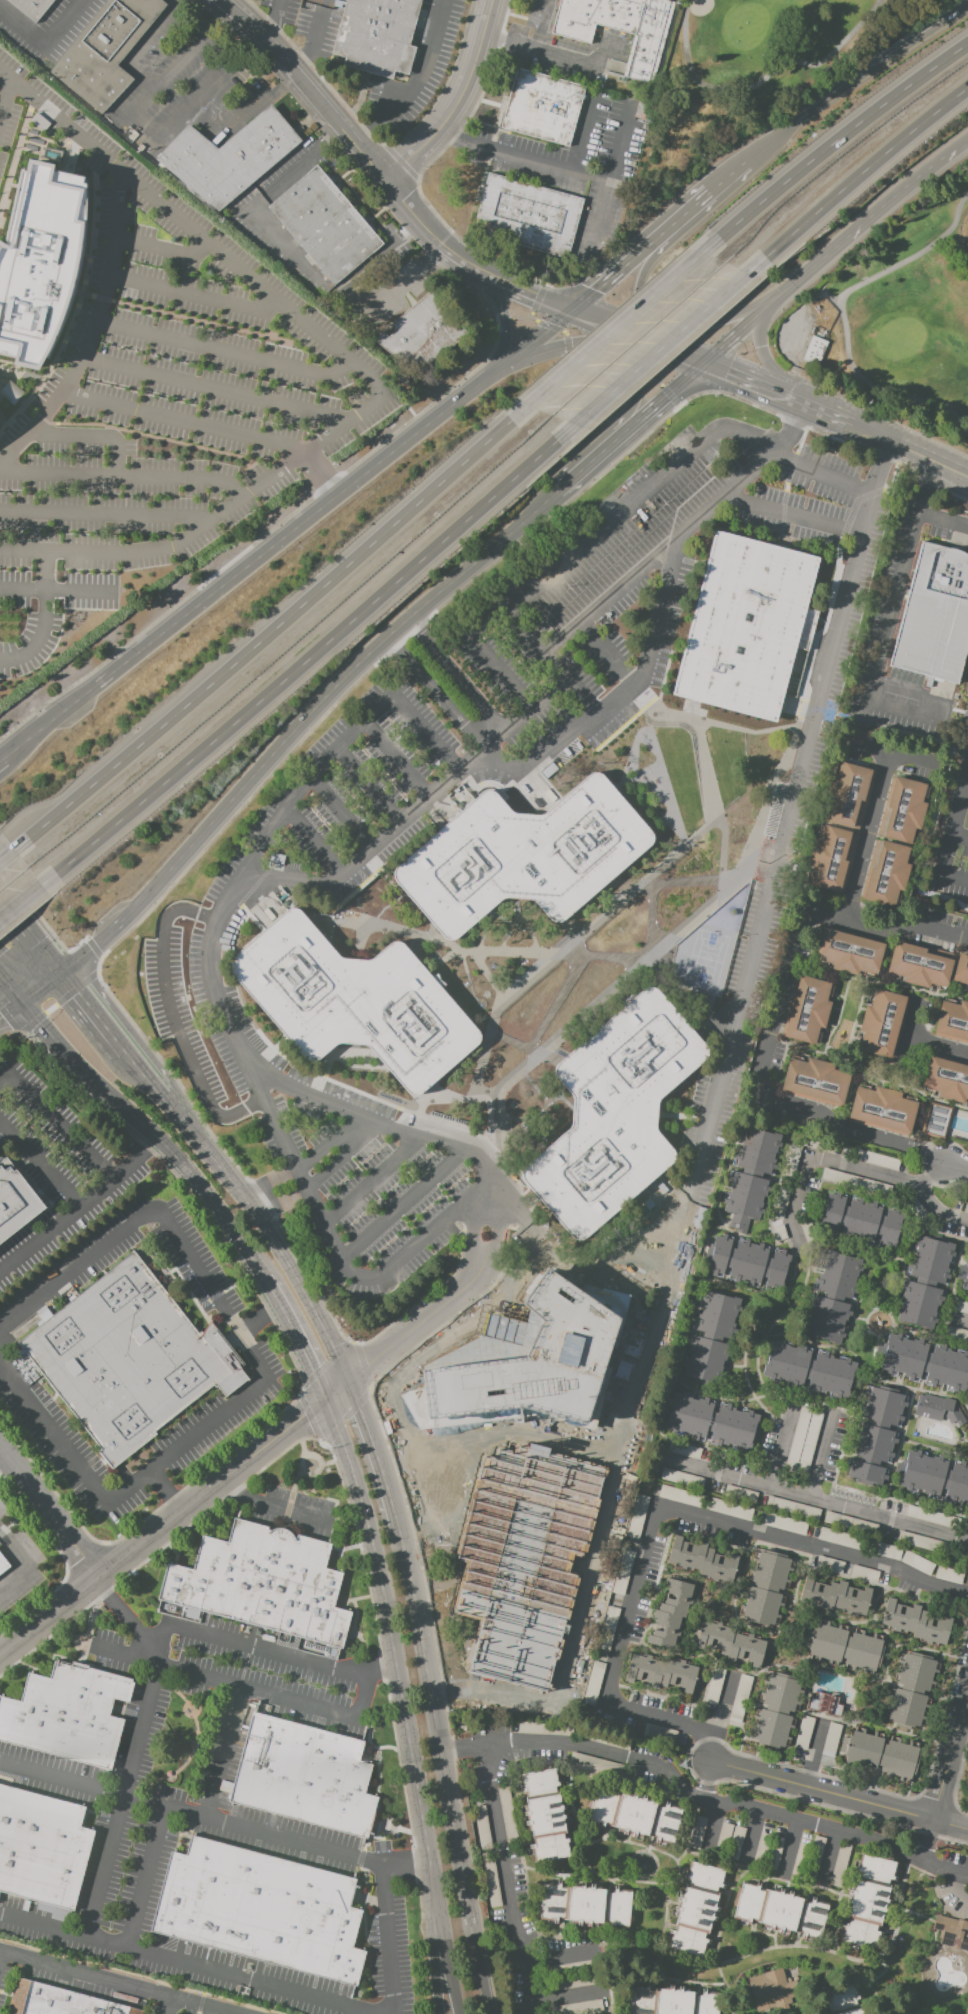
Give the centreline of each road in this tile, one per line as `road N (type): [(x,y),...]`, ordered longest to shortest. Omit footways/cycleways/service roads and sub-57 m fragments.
road 1 (motorway): [(56,877),(555,442)]
road 2 (motorway): [(511,421),(29,842)]
road 3 (secondary): [(61,968),(119,925),(346,674),(516,527)]
road 4 (secondary): [(481,383),(10,754)]
road 5 (secondary): [(324,1402),(370,1524),(386,1594),(437,1915)]
road 6 (secondary): [(473,1937),(402,1518)]
road 7 (motorway): [(705,360),(967,141)]
road 8 (motorway): [(967,42),(720,237)]
road 9 (secondary): [(17,1000),(184,1164),(219,1214)]
road 10 (residential): [(98,1577),(324,1402)]
road 11 (motorway): [(720,237),(511,421)]
road 12 (motorway): [(555,442),(763,260)]
road 13 (motorway): [(967,8),(746,161)]
road 14 (motorway): [(763,260),(967,87)]
road 15 (residential): [(967,1831),(711,1760)]
road 16 (tertiary): [(385,181),(265,37),(220,0)]
road 17 (residential): [(491,0),(458,100),(385,181)]
road 18 (secondary): [(348,1378),(245,1192)]
road 19 (secondary): [(642,335),(555,350),(481,383)]
road 20 (residential): [(0,1445),(98,1577)]
road 21 (residential): [(362,1366),(474,1283),(486,1265)]
road 22 (secondary): [(157,1085),(61,968)]
road 23 (secondary): [(402,1518),(348,1378)]
road 24 (secondary): [(459,258),(486,281),(506,322),(502,356),(481,383)]
road 25 (motorway): [(642,335),(705,328),(776,298)]
road 26 (residential): [(462,1273),(363,1353),(362,1366)]
road 27 (secondary): [(245,1192),(157,1085)]
road 28 (secondary): [(263,1279),(324,1402)]
road 29 (residential): [(933,1821),(967,1692)]
road 30 (tertiary): [(576,309),(459,258)]
road 31 (secondary): [(967,476),(853,424)]
road 32 (residential): [(0,1654),(98,1577)]
road 33 (secondary): [(576,309),(481,383)]

